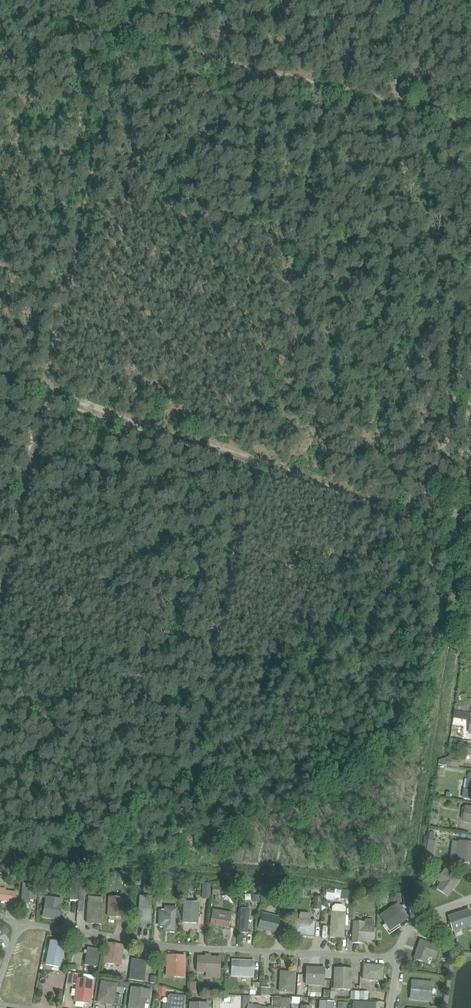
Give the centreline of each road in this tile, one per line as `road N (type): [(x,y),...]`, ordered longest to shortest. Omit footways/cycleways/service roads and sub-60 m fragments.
road 1 (track): [(40,391),(60,390),(258,460),(458,539)]
road 2 (residential): [(0,985),(19,933),(32,927),(197,950),(397,961)]
road 3 (track): [(0,601),(48,395),(40,391)]

